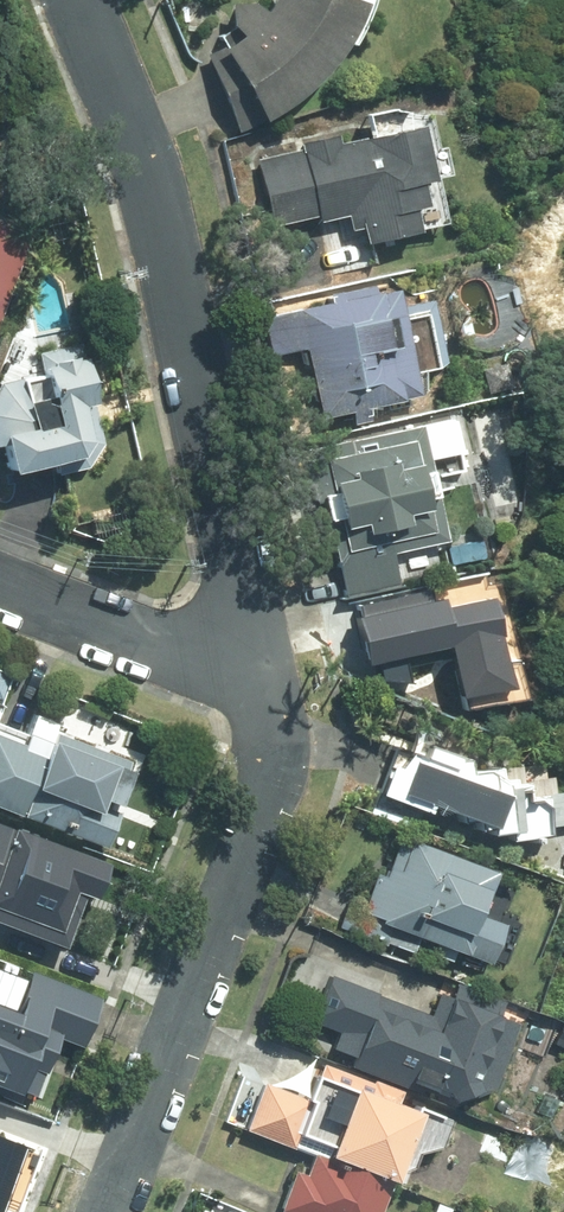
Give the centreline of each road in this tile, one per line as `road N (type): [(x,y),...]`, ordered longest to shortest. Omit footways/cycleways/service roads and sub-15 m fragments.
road 1 (residential): [(80,0),(152,186),(273,692)]
road 2 (residential): [(273,692),(275,768),(263,832),(101,1211)]
road 3 (residential): [(0,590),(273,692)]

